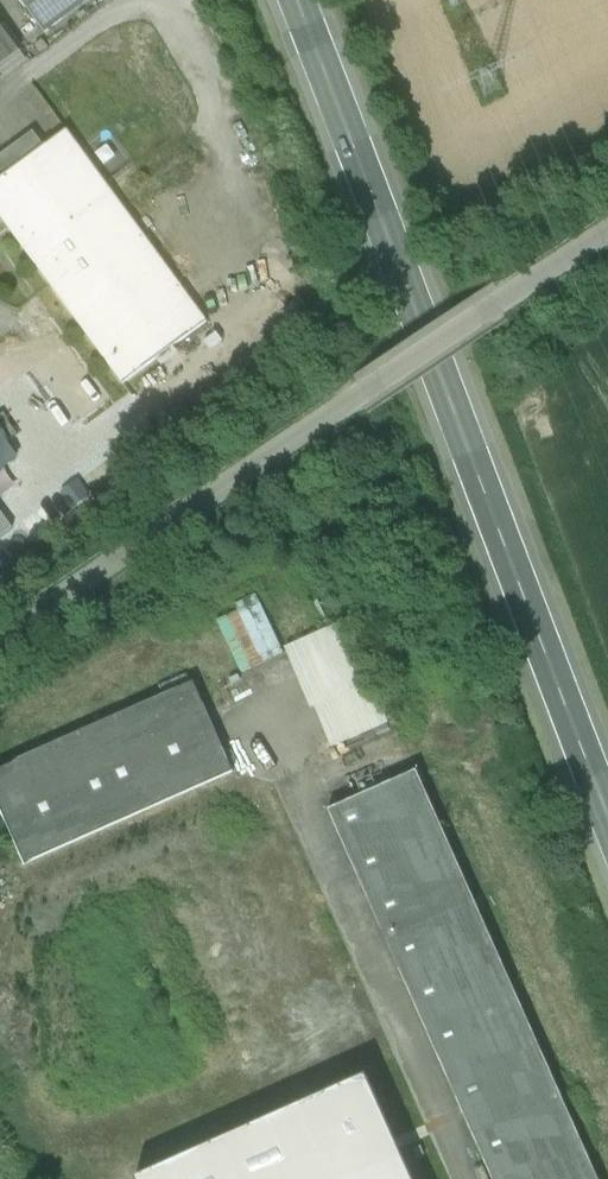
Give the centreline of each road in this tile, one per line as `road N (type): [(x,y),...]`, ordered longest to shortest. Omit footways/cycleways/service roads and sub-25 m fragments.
road 1 (primary): [(297,0),(607,817)]
road 2 (residential): [(0,642),(363,395)]
road 3 (unclassified): [(363,395),(607,235)]

